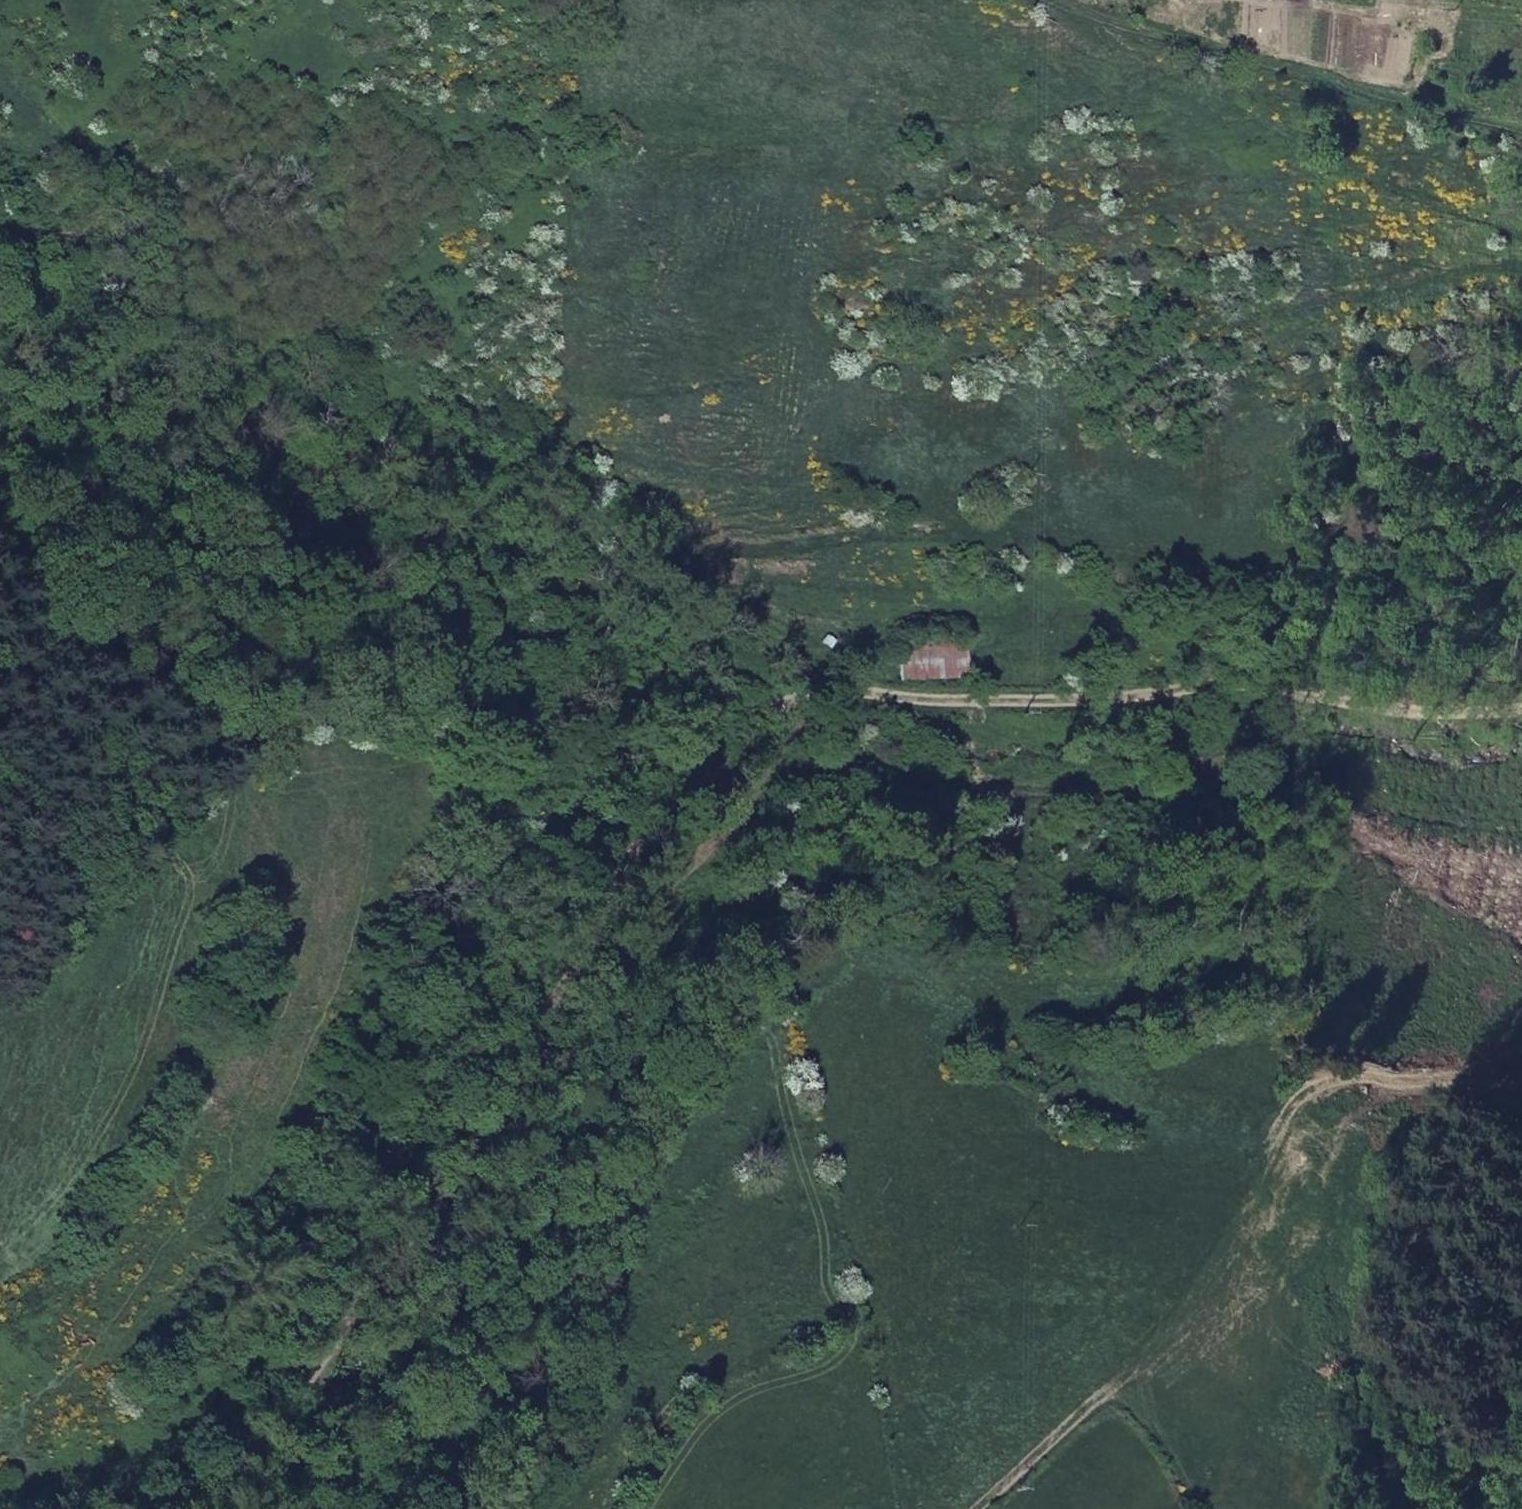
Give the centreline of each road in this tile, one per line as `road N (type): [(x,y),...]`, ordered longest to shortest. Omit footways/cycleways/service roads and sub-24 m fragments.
road 1 (track): [(85,1508),(239,1442),(320,1376),(430,1223),(601,942),(713,780),(827,703),(1521,709)]
road 2 (track): [(1008,1508),(1173,1369),(1297,1170)]

